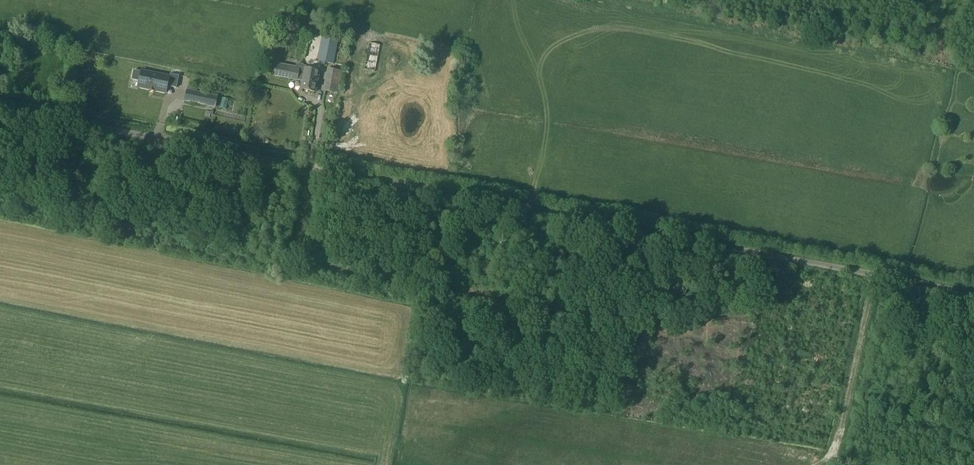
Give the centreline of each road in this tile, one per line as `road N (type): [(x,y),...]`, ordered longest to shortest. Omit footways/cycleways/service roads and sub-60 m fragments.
road 1 (track): [(0,108),(973,294)]
road 2 (track): [(842,464),(835,458),(875,275)]

